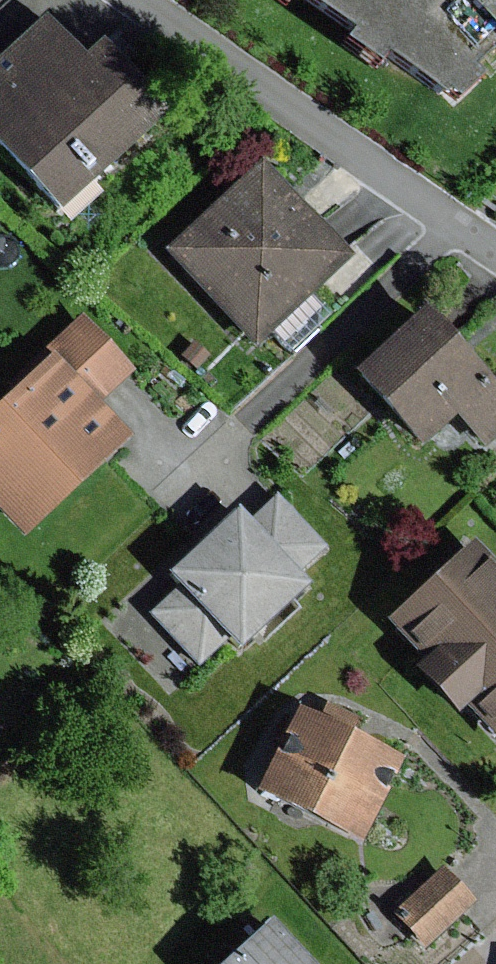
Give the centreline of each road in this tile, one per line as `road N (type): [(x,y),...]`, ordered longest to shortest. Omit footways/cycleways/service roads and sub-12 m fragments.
road 1 (residential): [(129,0),(495,252)]

